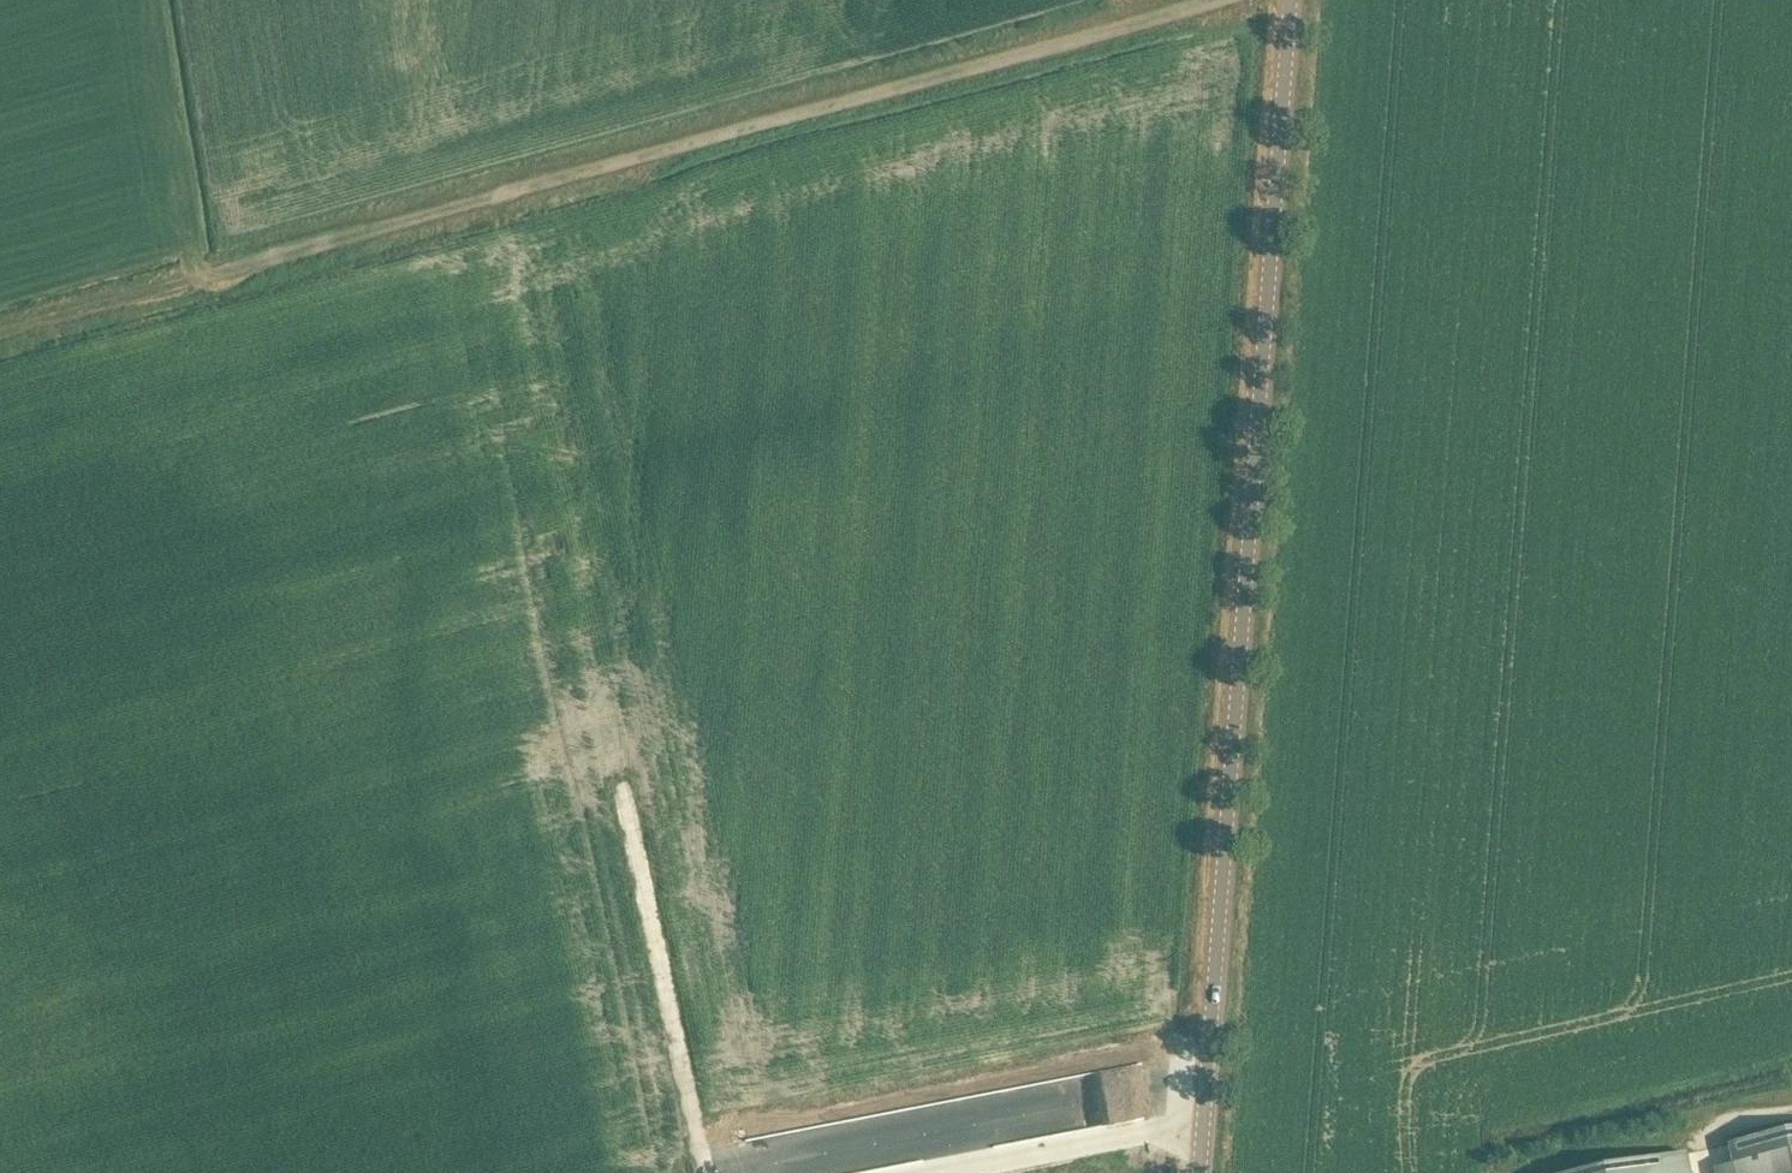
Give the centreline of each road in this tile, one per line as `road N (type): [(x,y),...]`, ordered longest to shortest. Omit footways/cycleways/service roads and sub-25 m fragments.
road 1 (track): [(0,340),(1236,0)]
road 2 (unclassified): [(1192,1172),(1287,0)]

